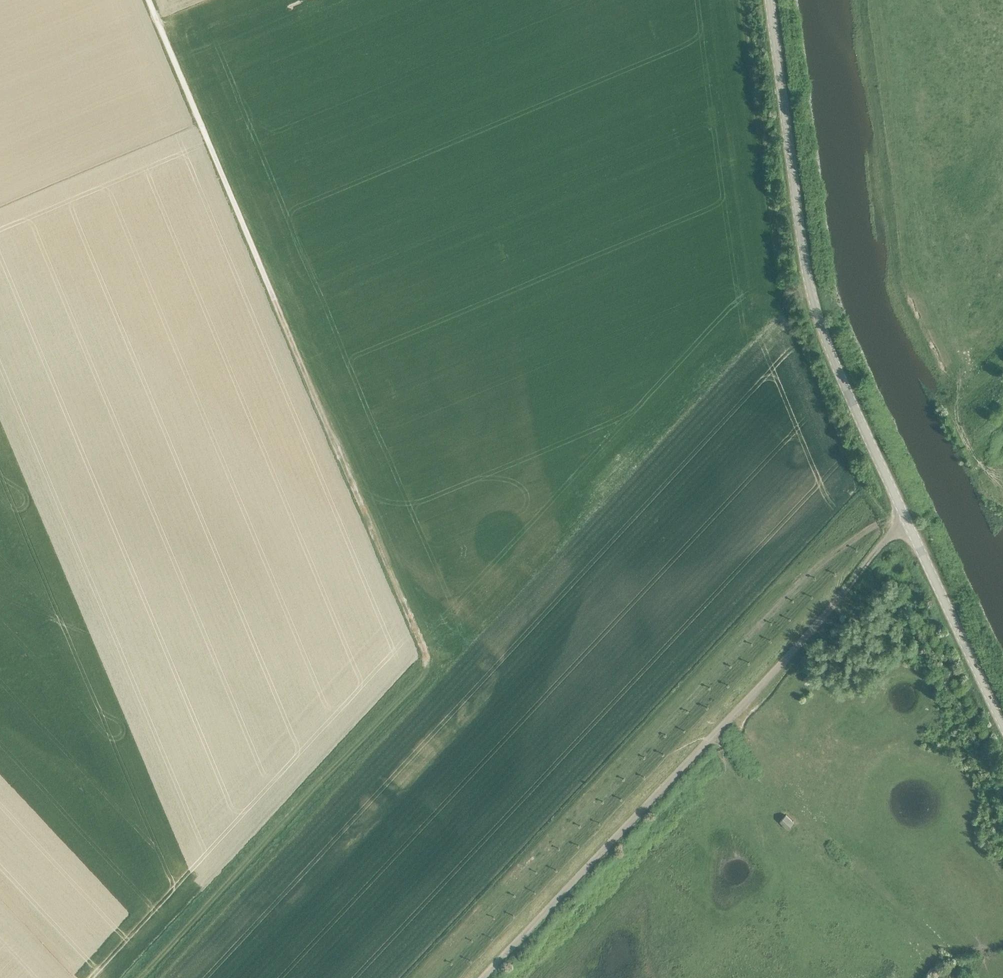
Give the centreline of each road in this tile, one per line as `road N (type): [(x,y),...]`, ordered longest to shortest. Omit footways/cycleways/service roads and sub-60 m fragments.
road 1 (track): [(483,977),(814,627),(894,532)]
road 2 (tertiary): [(907,522),(814,304),(770,0)]
road 3 (track): [(139,977),(429,664)]
road 4 (tertiary): [(1002,725),(907,522)]

